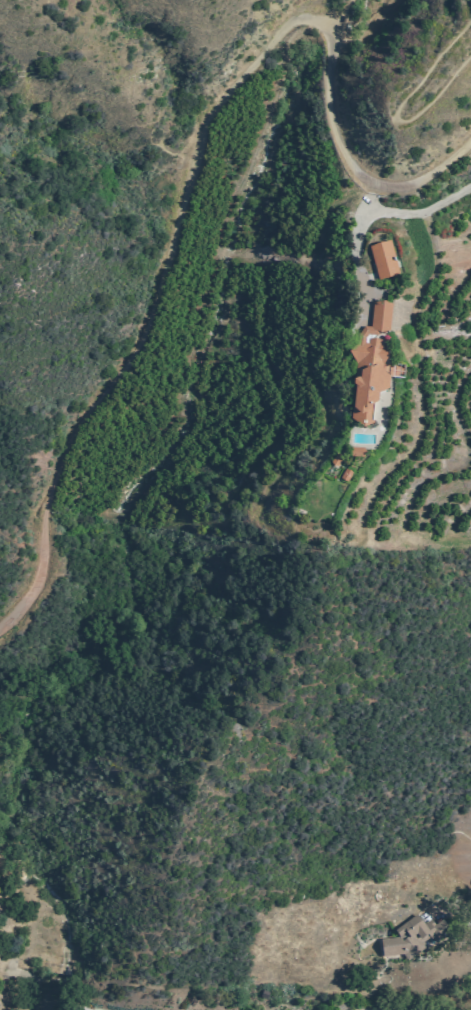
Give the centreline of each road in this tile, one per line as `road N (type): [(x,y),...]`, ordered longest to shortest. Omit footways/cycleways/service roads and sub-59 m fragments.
road 1 (track): [(0,630),(32,591),(47,503),(75,434),(151,324),(209,124),(285,26),(309,18),(326,32),(338,139),(351,168),(373,186),(423,183),(470,146)]

